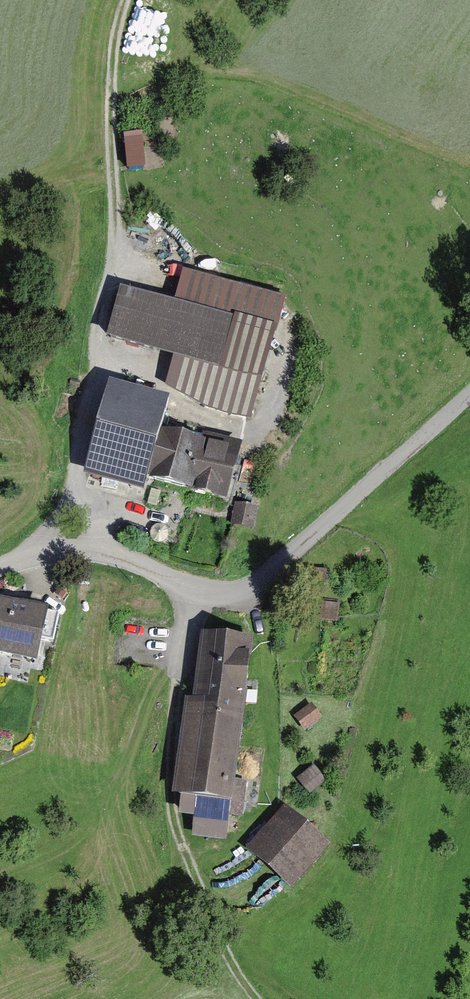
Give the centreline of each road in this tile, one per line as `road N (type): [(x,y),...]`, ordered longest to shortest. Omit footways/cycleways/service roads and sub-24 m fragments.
road 1 (track): [(42,549),(81,443),(118,242),(113,40),(125,0)]
road 2 (track): [(469,393),(266,578),(234,594),(192,590),(96,554),(42,549),(0,570)]
road 3 (track): [(257,998),(230,965),(179,843),(170,774),(192,590)]

